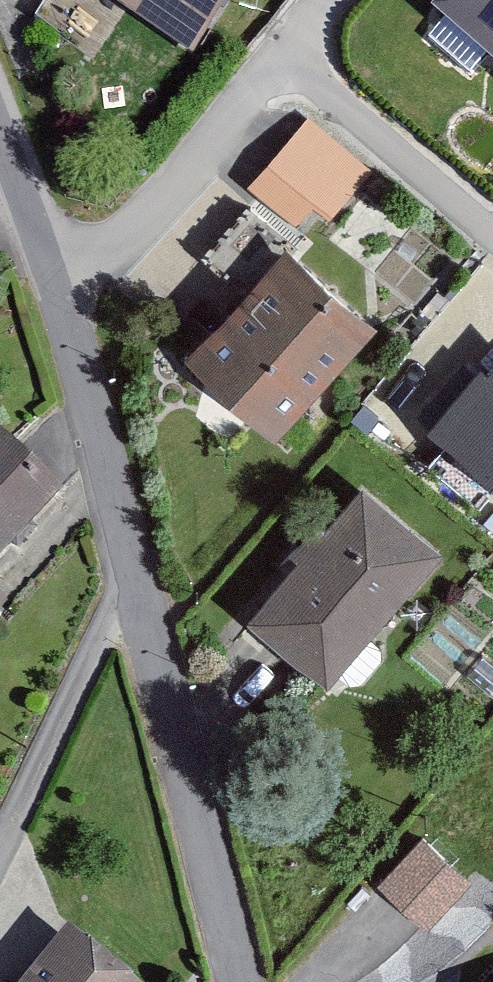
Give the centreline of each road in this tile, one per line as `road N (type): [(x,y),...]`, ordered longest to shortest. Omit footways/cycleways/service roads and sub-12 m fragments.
road 1 (residential): [(0,126),(64,304),(139,590)]
road 2 (residential): [(139,590),(239,981)]
road 3 (residential): [(139,590),(95,651),(0,862)]

